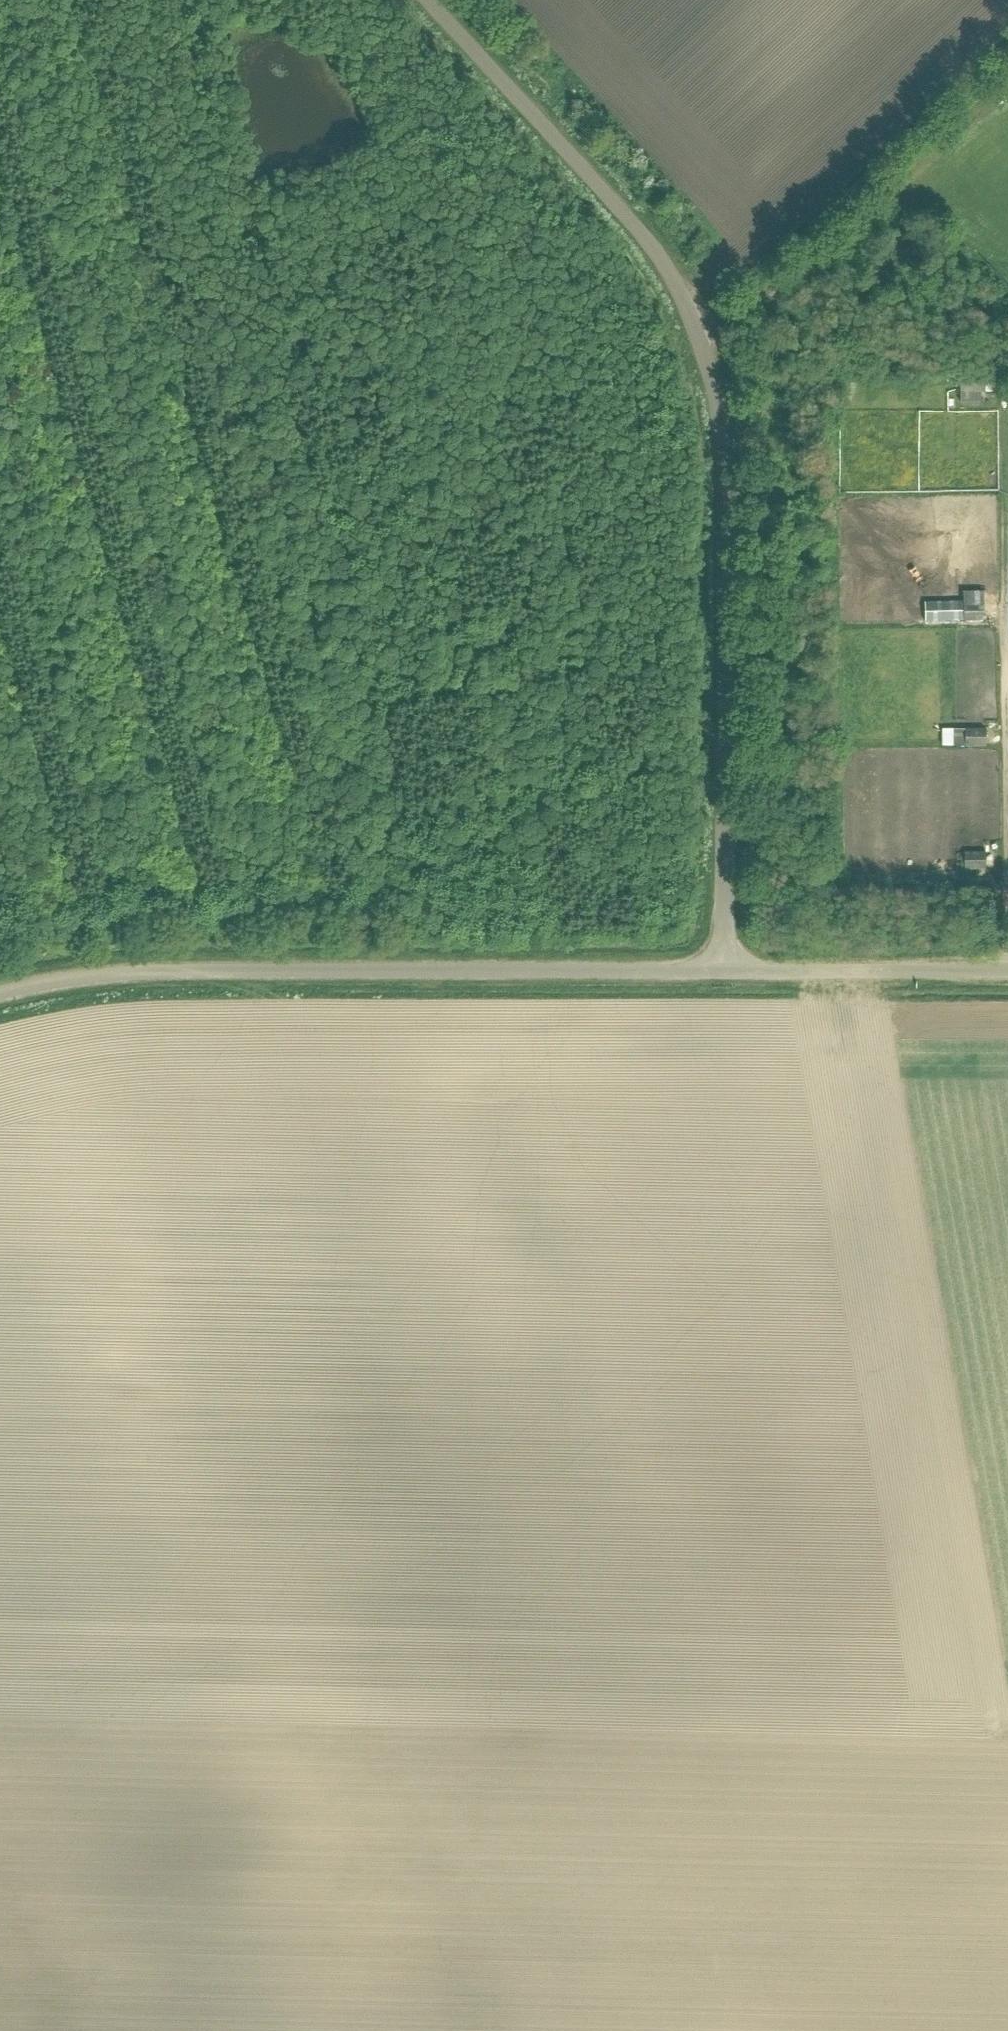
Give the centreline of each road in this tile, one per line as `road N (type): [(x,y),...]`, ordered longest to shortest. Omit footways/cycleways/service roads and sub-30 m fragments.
road 1 (unclassified): [(724,971),(725,466),(703,348),(634,226),(427,0)]
road 2 (unclassified): [(0,992),(152,972),(724,971)]
road 3 (unclassified): [(1007,969),(724,971)]

